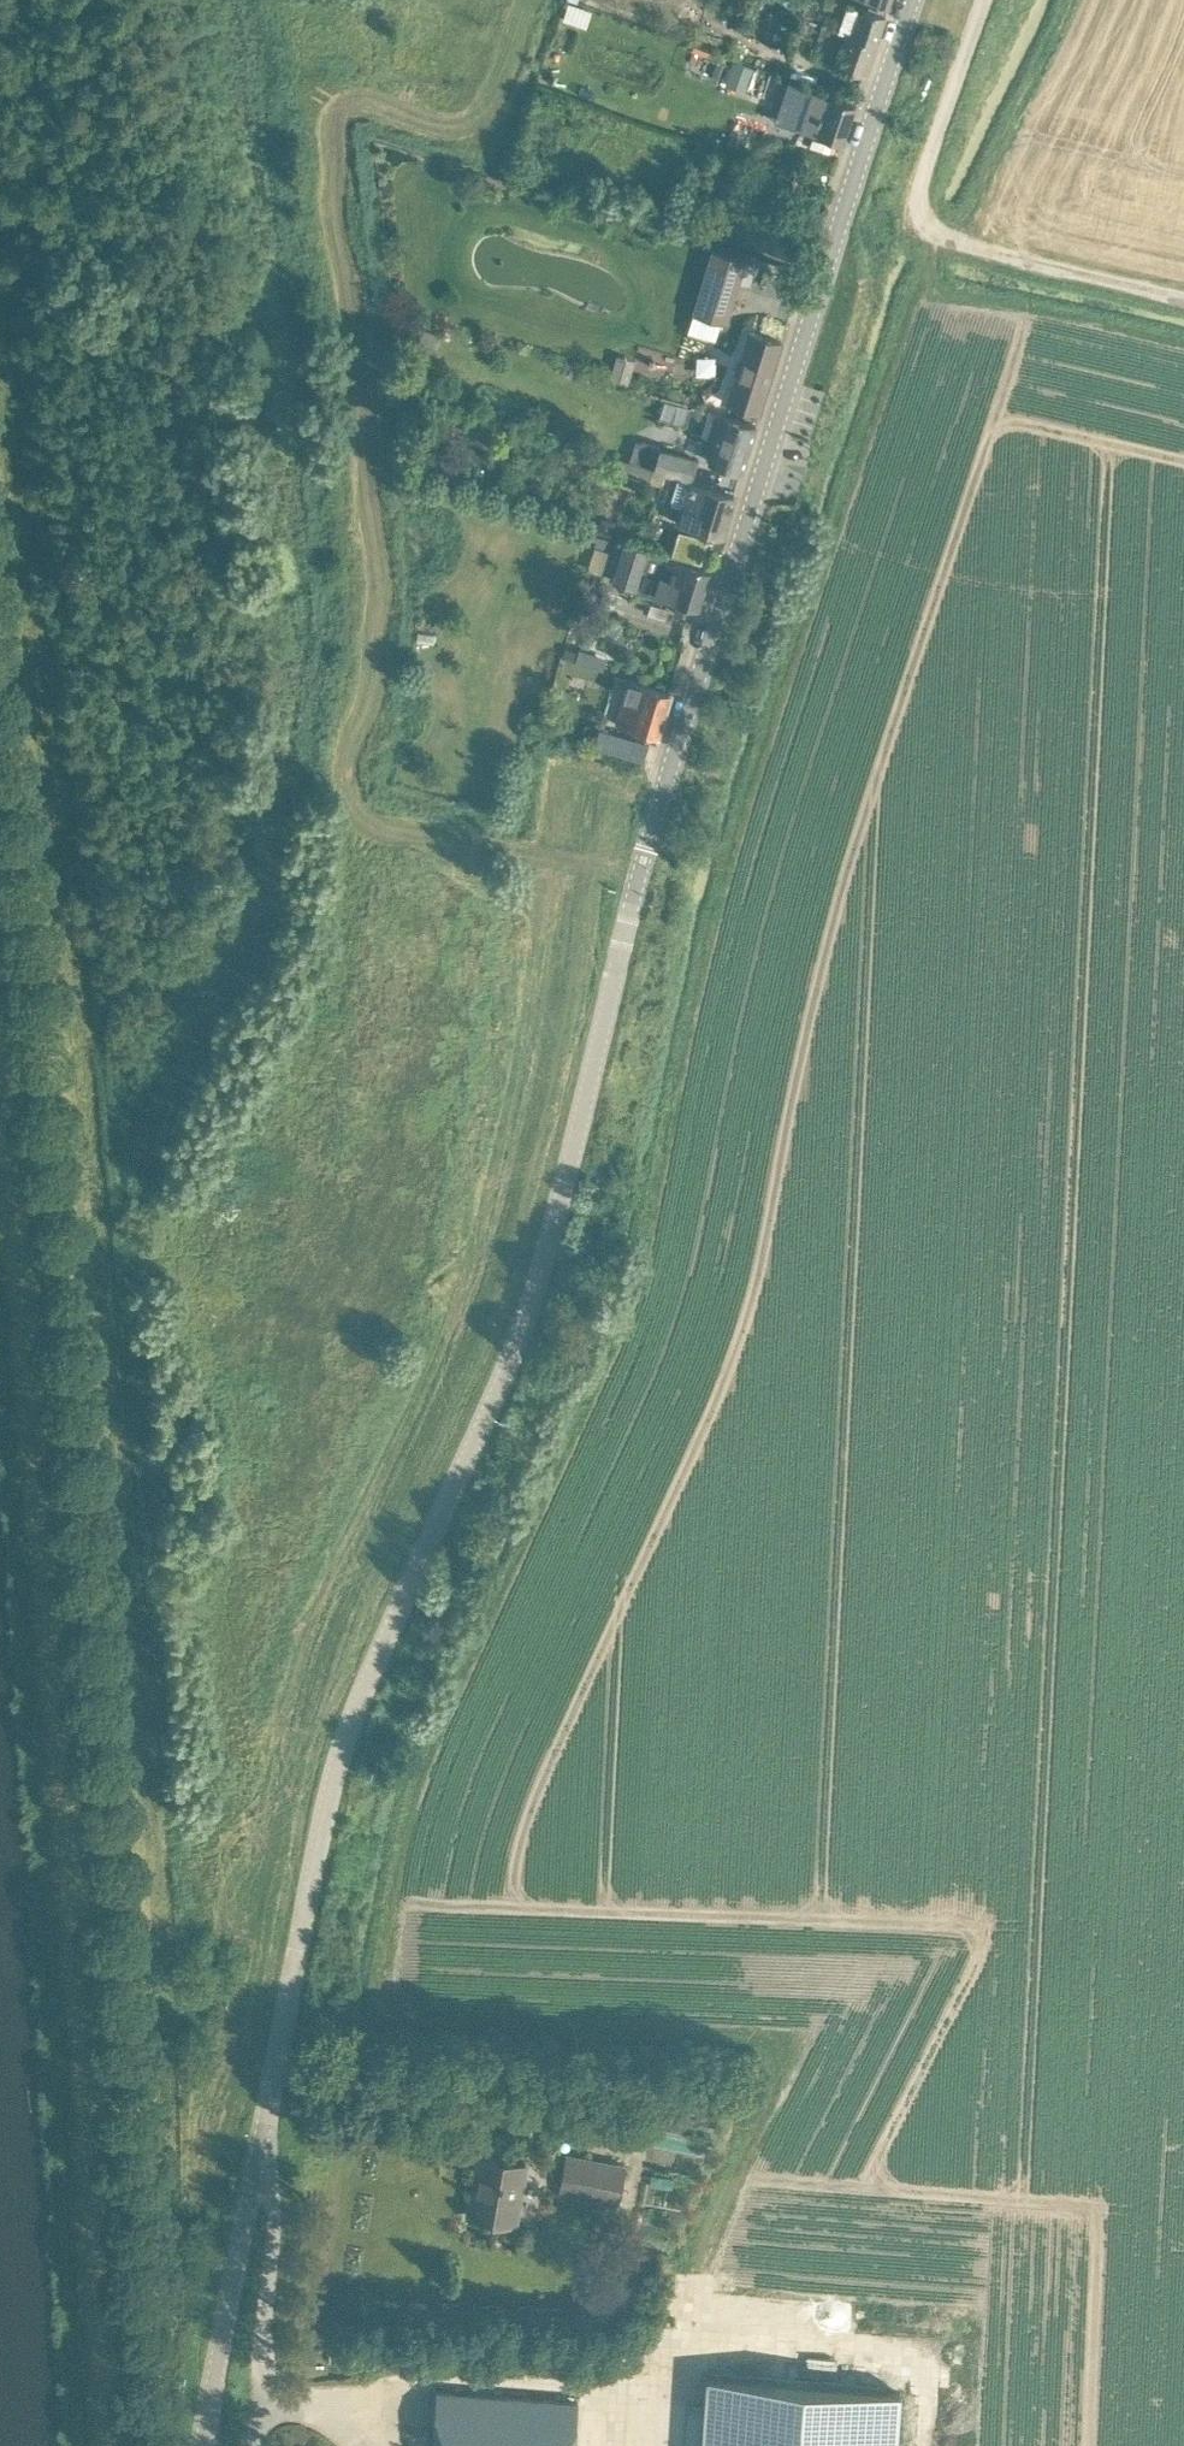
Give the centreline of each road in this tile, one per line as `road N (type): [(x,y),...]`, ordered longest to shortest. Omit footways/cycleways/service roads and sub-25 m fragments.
road 1 (unclassified): [(260,2174),(347,1737),(539,1280),(670,774),(916,0)]
road 2 (track): [(0,1110),(102,2034),(129,2445)]
road 3 (unclassified): [(209,2445),(260,2174)]
road 4 (unclassified): [(253,2445),(274,2210),(260,2174)]
road 5 (unclassified): [(945,230),(924,220),(920,195),(984,0)]

